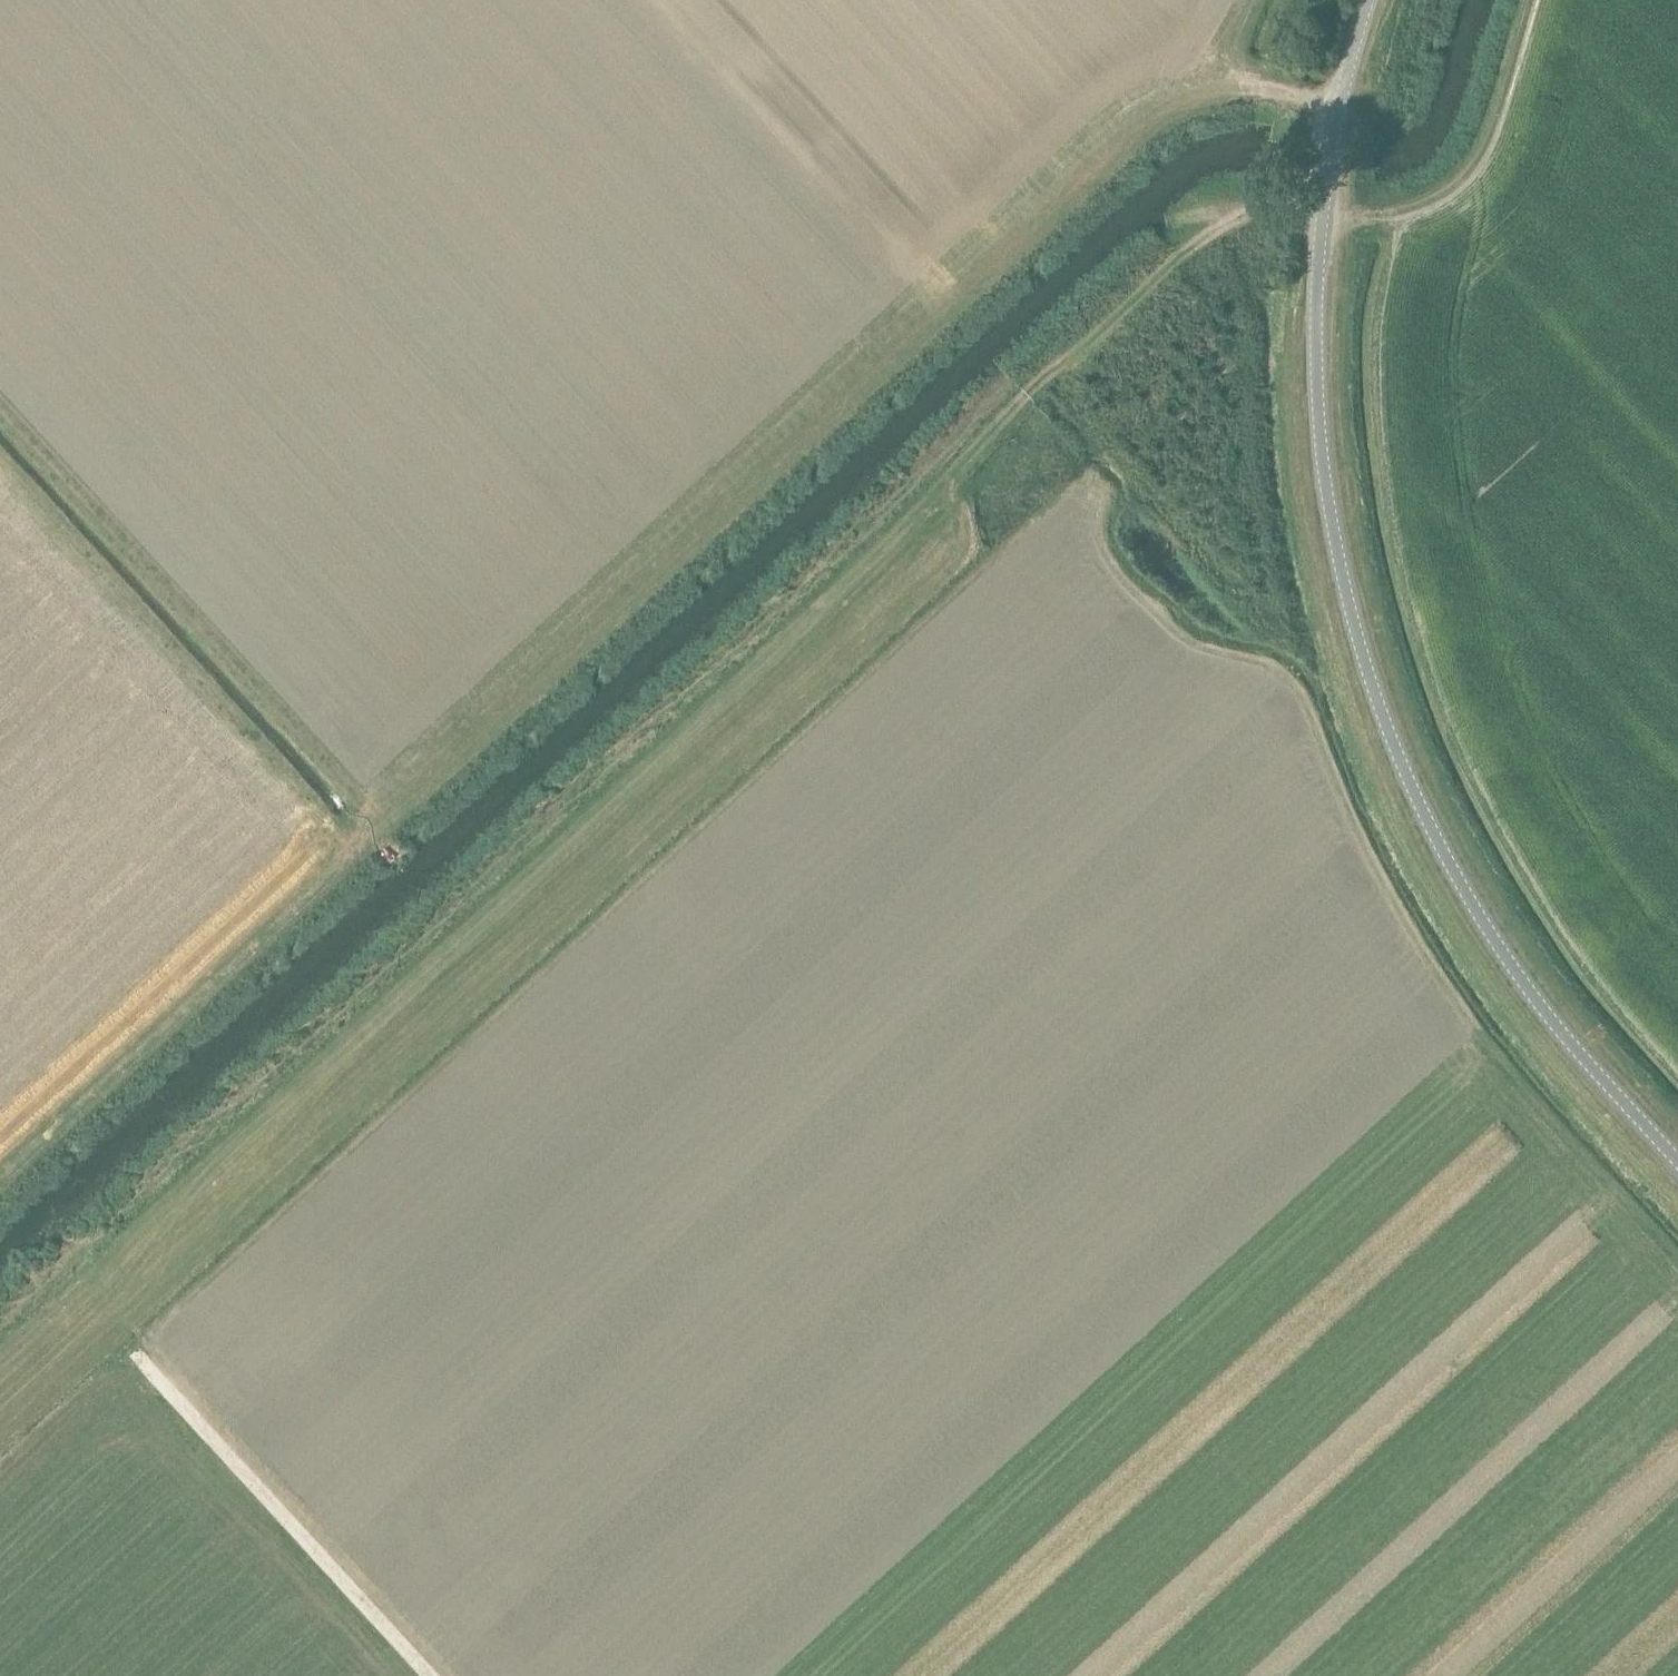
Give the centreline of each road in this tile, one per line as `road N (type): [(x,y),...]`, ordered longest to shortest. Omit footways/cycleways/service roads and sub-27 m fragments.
road 1 (unclassified): [(1677,1163),(1558,1029),(1464,889),(1422,809),(1349,611),(1329,510),(1317,337),(1325,179),(1368,0)]

